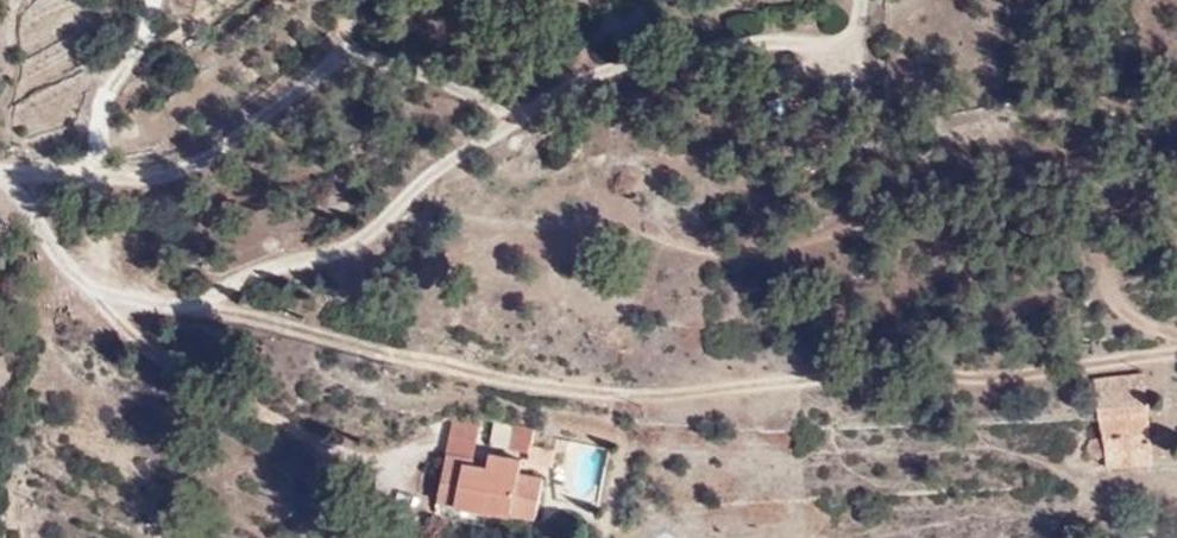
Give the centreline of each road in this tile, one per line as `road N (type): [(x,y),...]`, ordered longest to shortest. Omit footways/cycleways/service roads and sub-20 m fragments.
road 1 (track): [(213,301),(369,348),(577,391),(666,399),(1019,376),(1176,354)]
road 2 (track): [(1176,336),(1132,318),(1120,255),(1140,244),(1176,242)]

